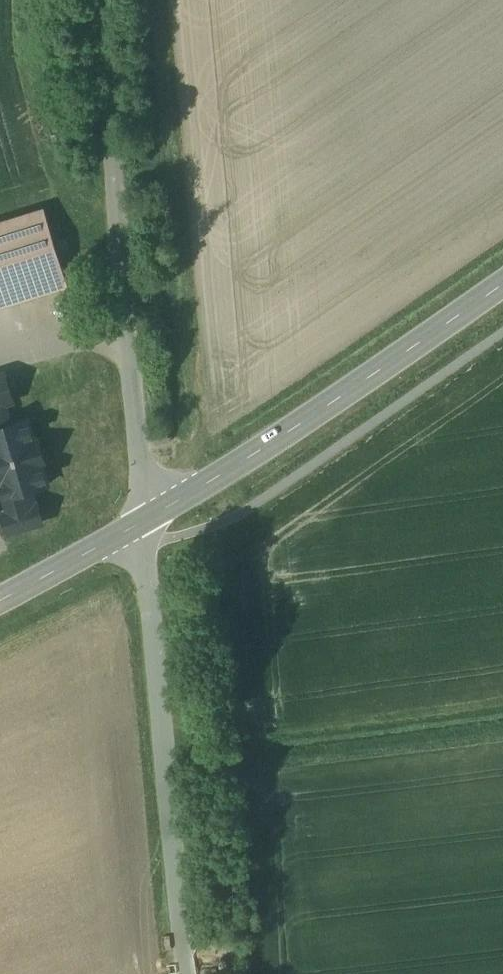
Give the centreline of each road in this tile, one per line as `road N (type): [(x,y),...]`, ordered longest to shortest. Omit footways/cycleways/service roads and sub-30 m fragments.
road 1 (unclassified): [(98,0),(137,436),(164,507)]
road 2 (unclassified): [(140,521),(182,973)]
road 3 (tertiary): [(502,285),(348,394),(164,507)]
road 4 (tertiary): [(140,521),(0,600)]

